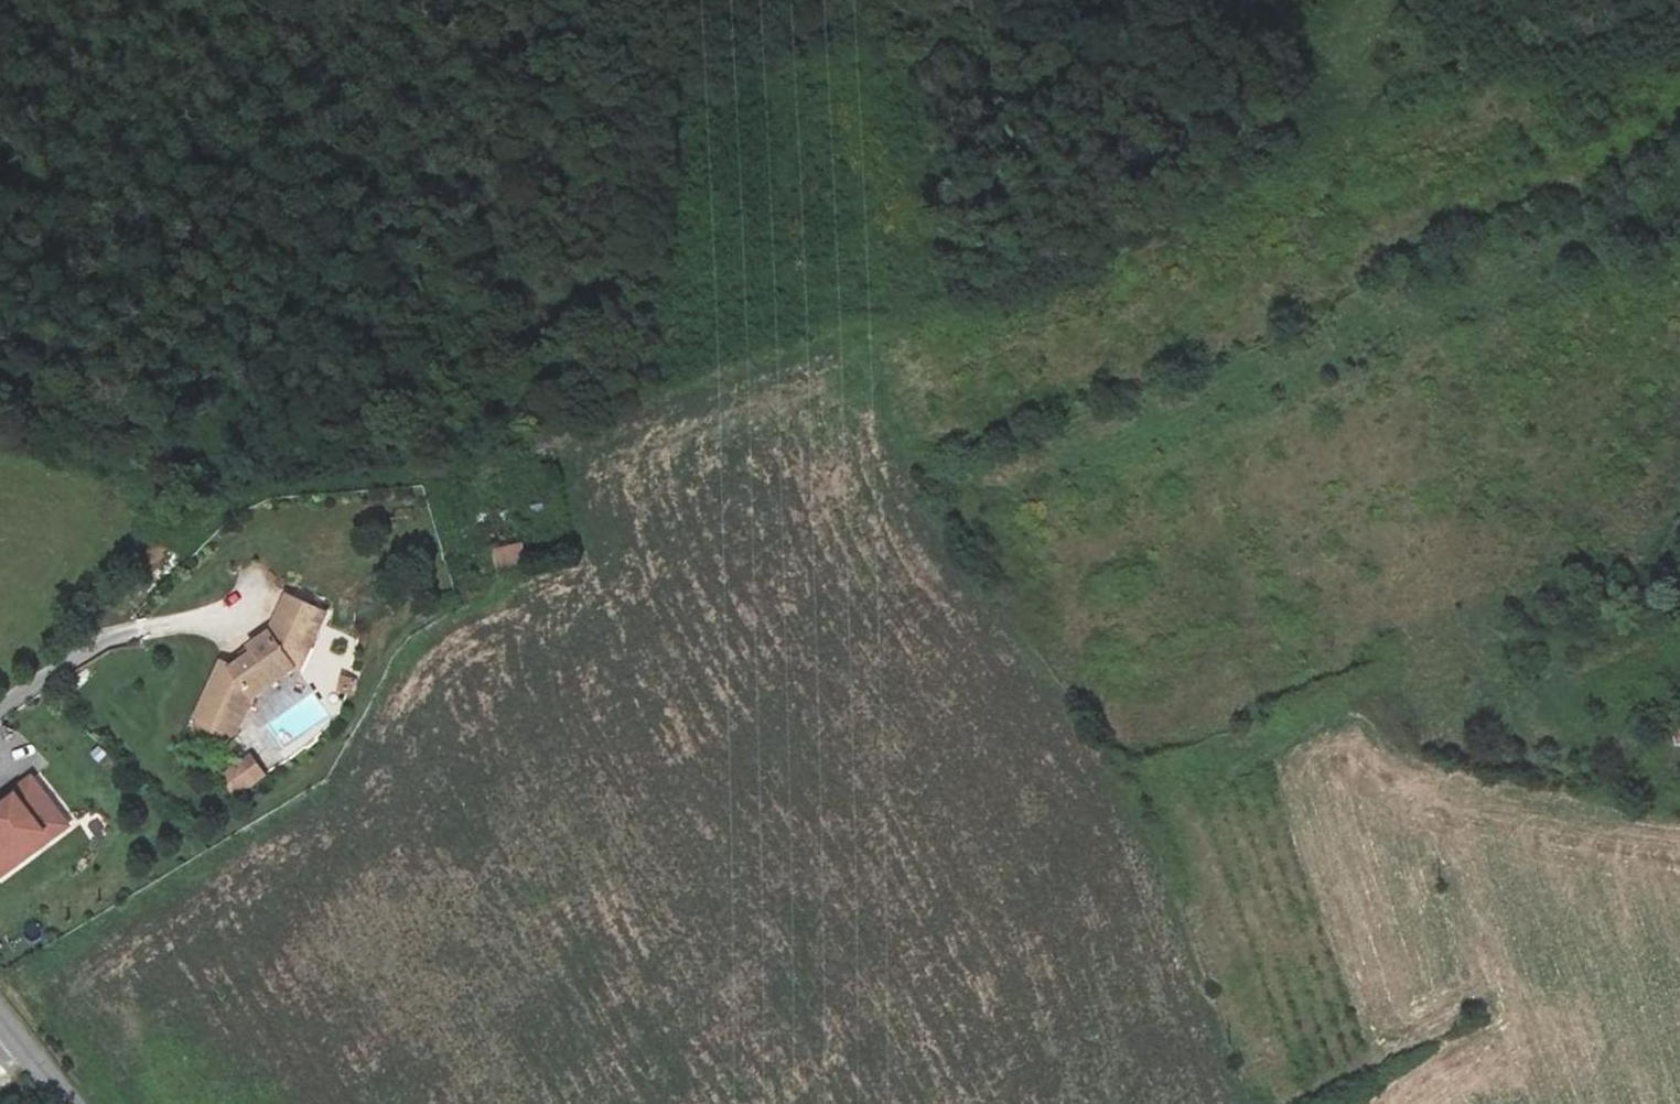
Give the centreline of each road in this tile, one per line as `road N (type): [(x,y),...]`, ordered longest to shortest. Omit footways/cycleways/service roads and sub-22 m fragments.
road 1 (track): [(0,709),(109,636)]

